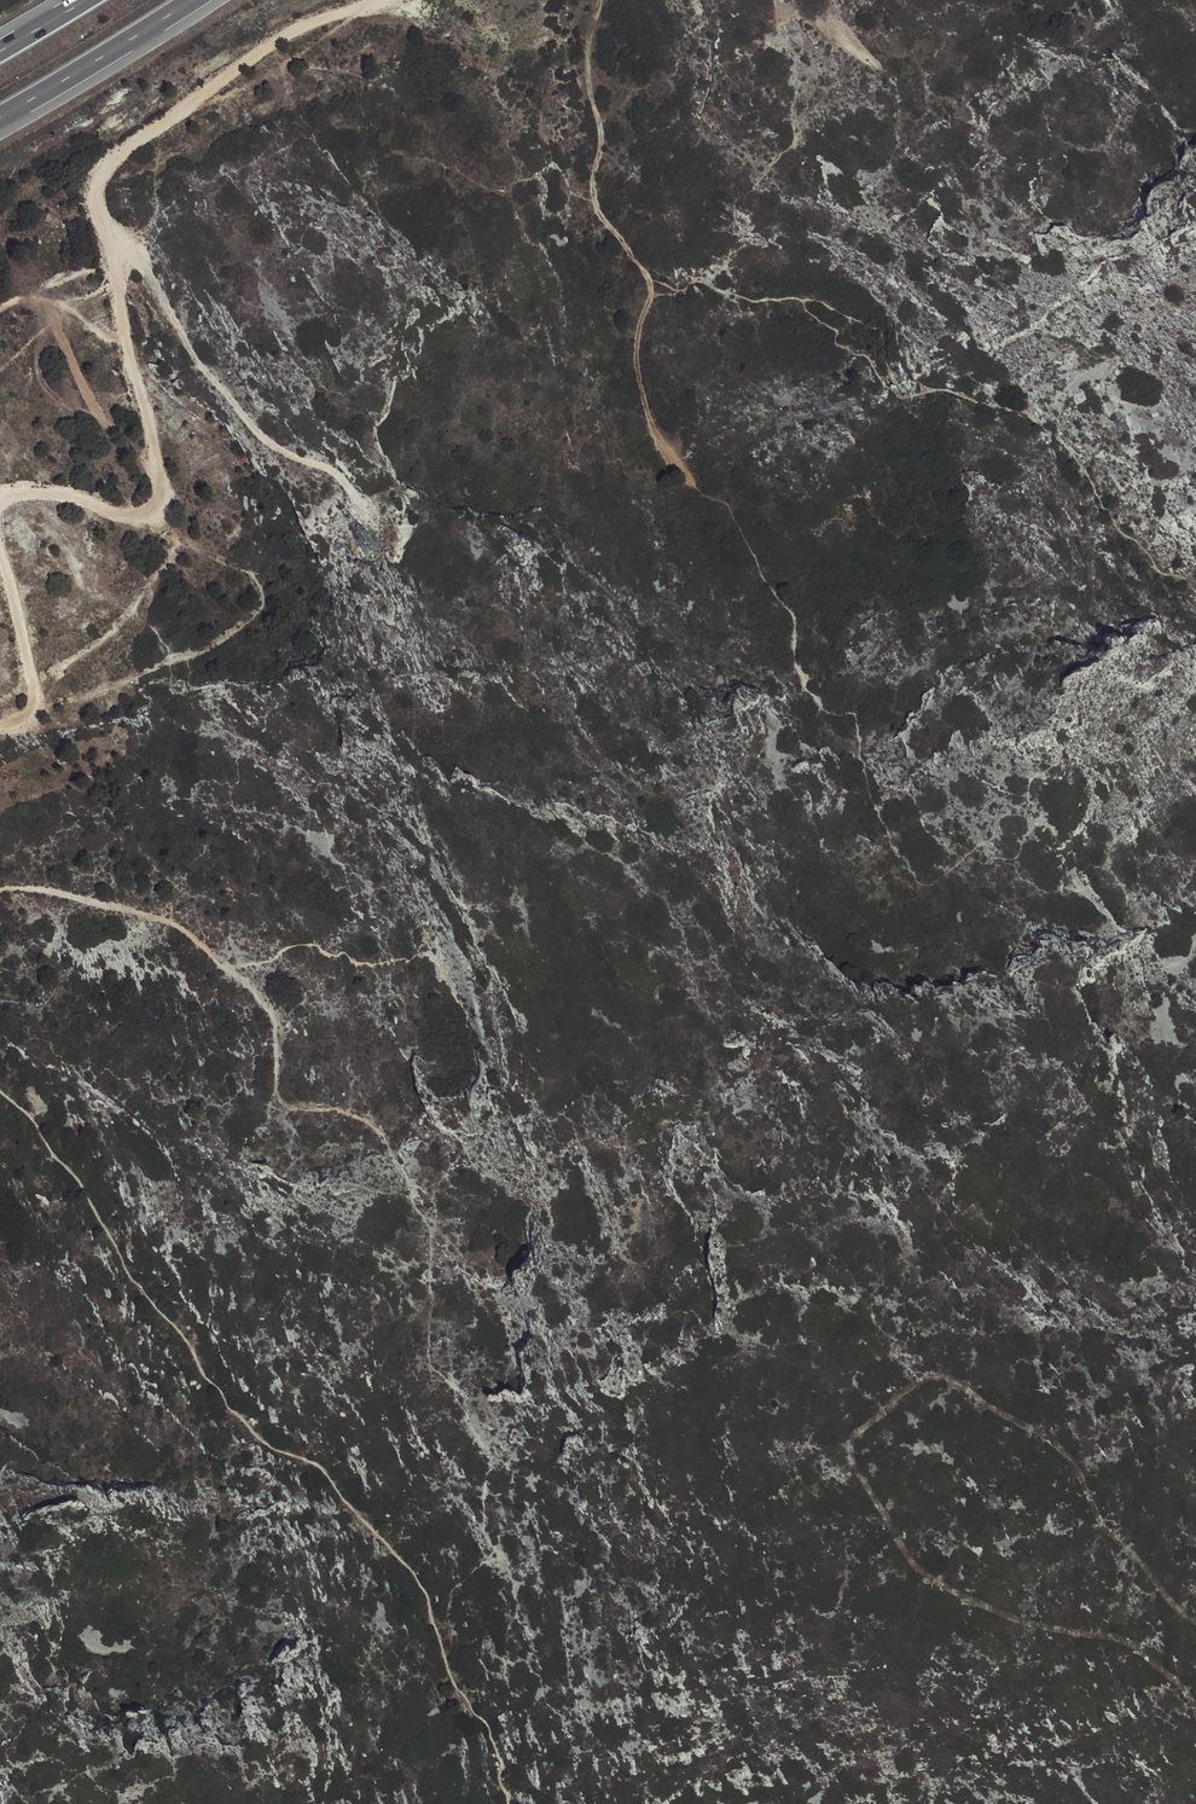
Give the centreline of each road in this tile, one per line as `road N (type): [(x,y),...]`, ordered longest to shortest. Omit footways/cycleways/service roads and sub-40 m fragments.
road 1 (track): [(127,344),(99,189),(110,158),(294,32),(380,0)]
road 2 (track): [(127,344),(165,484),(157,508),(118,513),(54,491),(16,492),(0,503)]
road 3 (motorway): [(0,114),(191,0)]
road 4 (track): [(0,550),(33,694),(28,714),(0,725)]

